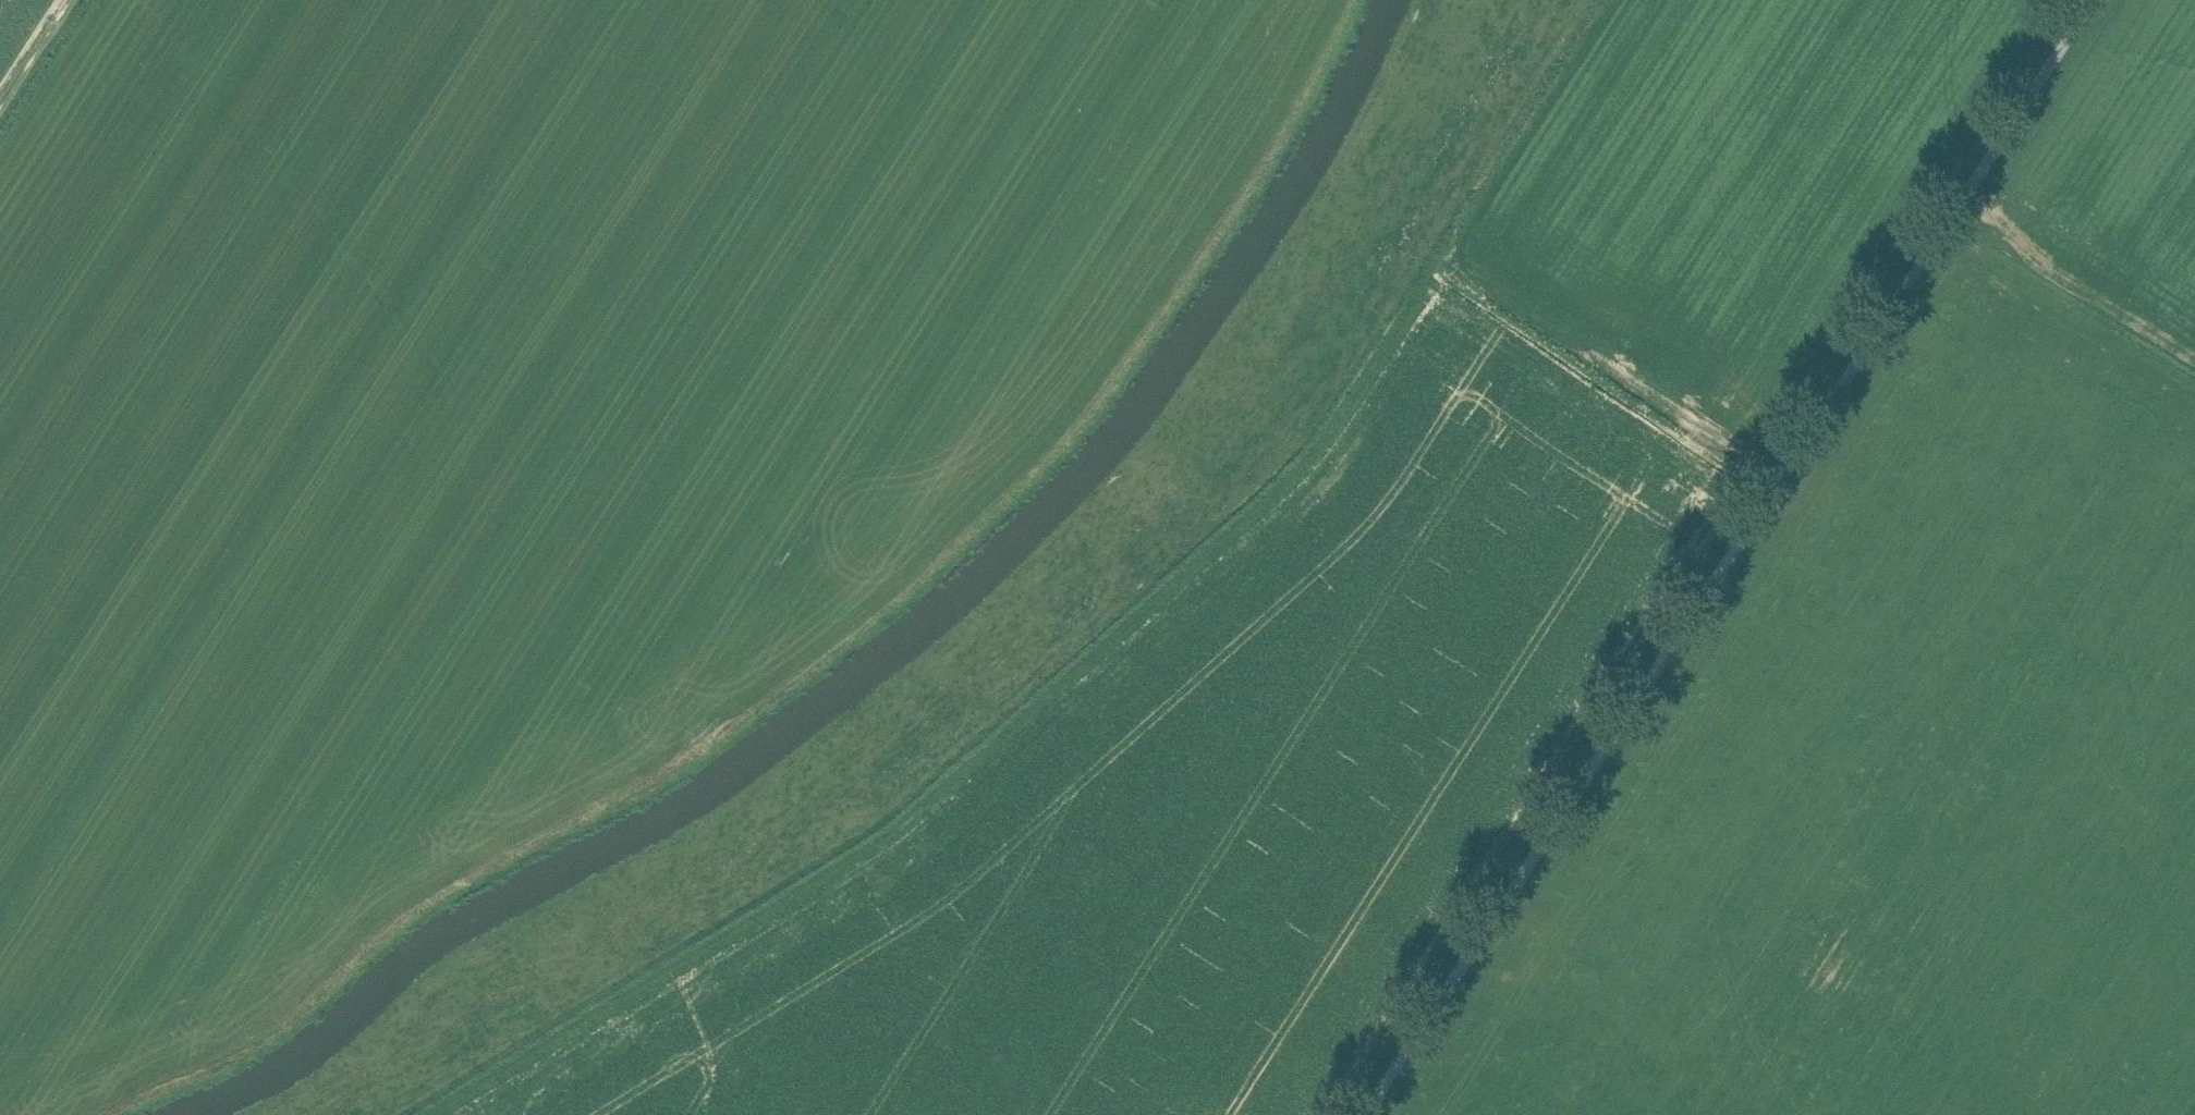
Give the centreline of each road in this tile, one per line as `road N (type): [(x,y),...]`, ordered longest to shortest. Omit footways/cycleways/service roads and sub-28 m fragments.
road 1 (unclassified): [(1368,1114),(2092,0)]

